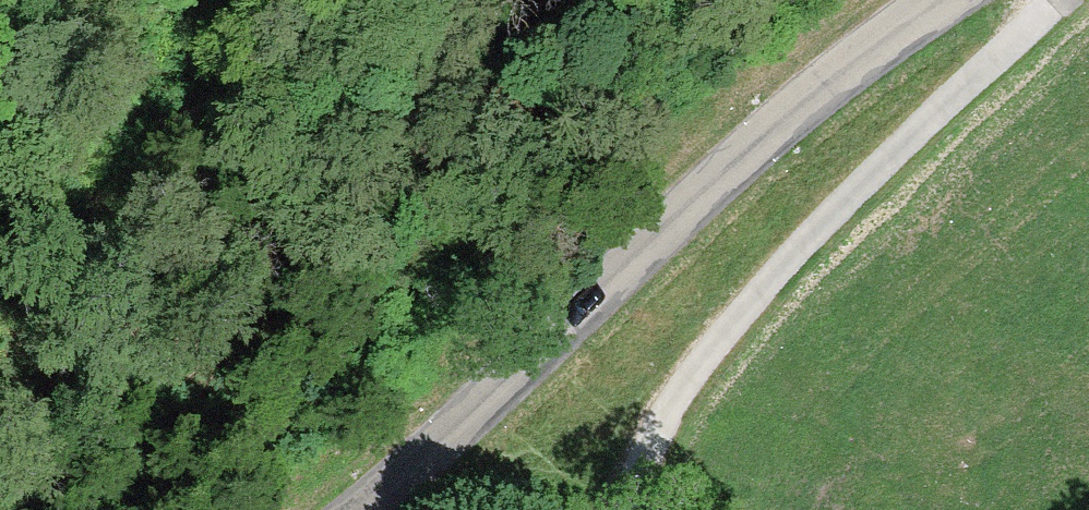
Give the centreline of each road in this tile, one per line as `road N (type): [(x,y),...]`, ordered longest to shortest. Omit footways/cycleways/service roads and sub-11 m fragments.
road 1 (tertiary): [(965,0),(792,111),(365,509)]
road 2 (track): [(1054,0),(722,338),(670,408),(651,447),(637,509)]
road 3 (track): [(218,0),(0,382)]

